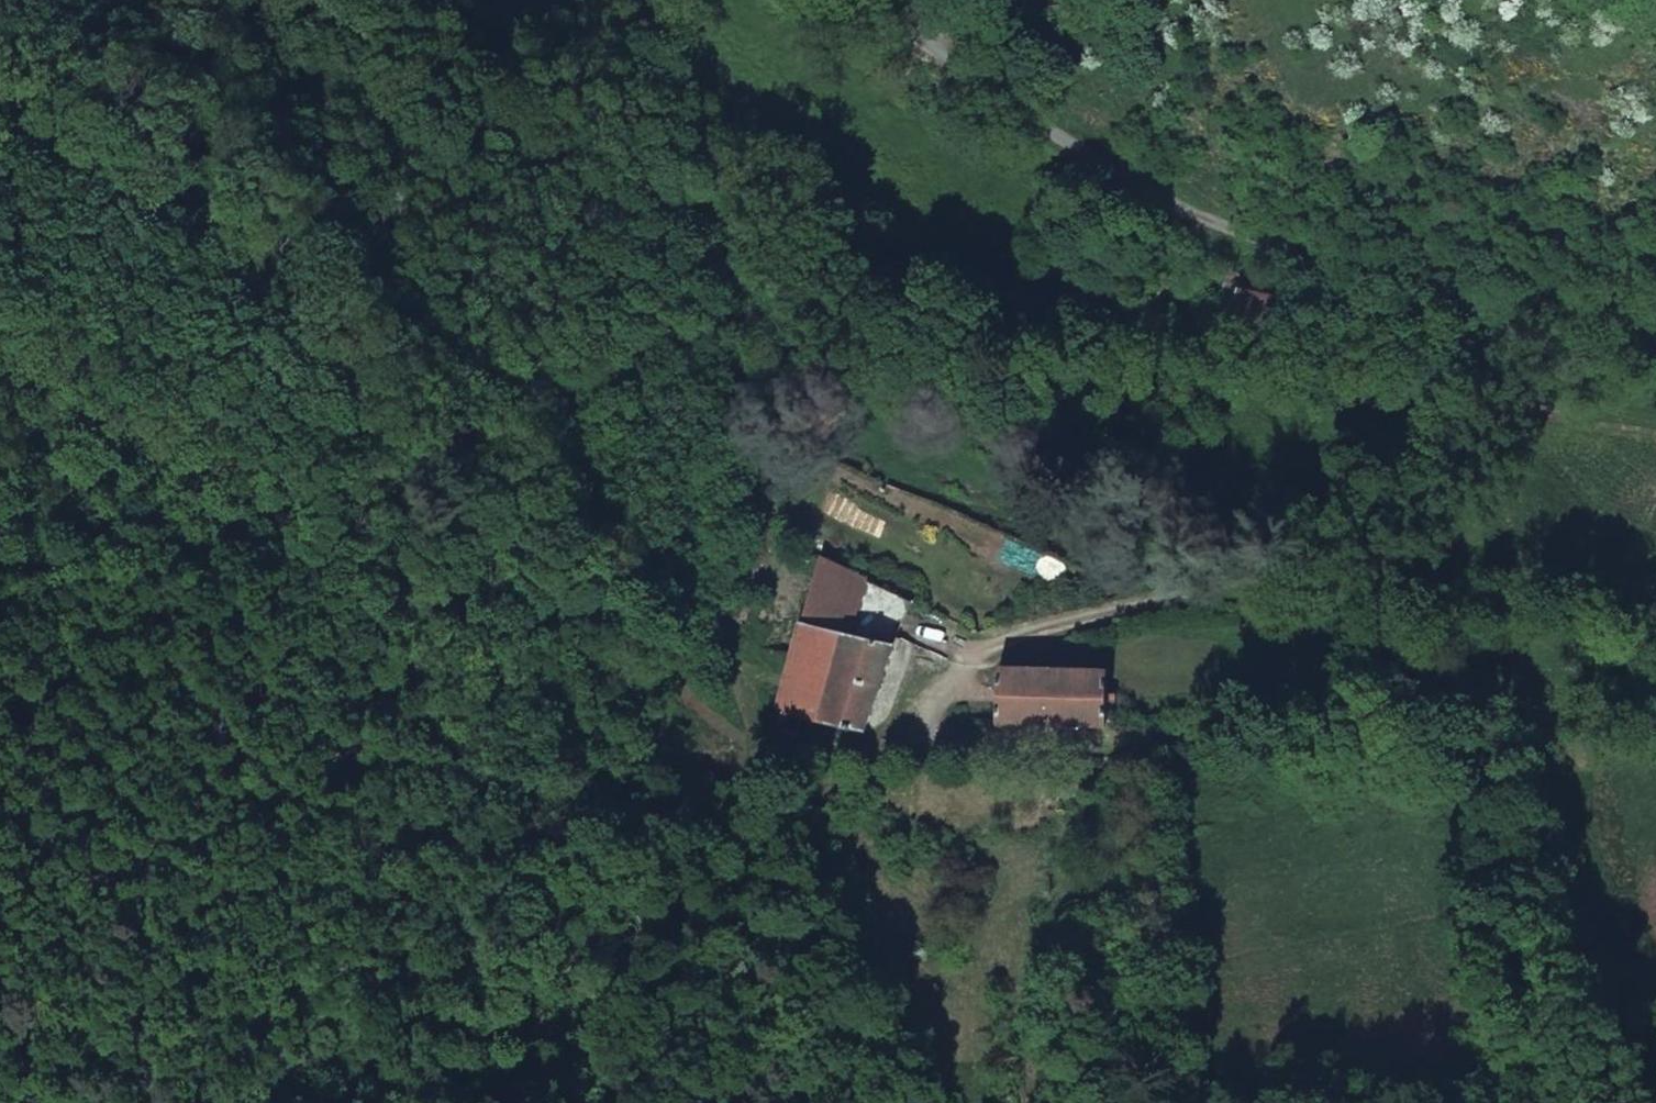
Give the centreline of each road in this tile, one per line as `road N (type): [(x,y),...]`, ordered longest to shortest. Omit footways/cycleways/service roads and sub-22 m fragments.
road 1 (residential): [(851,0),(1190,218),(1496,323),(1655,352)]

